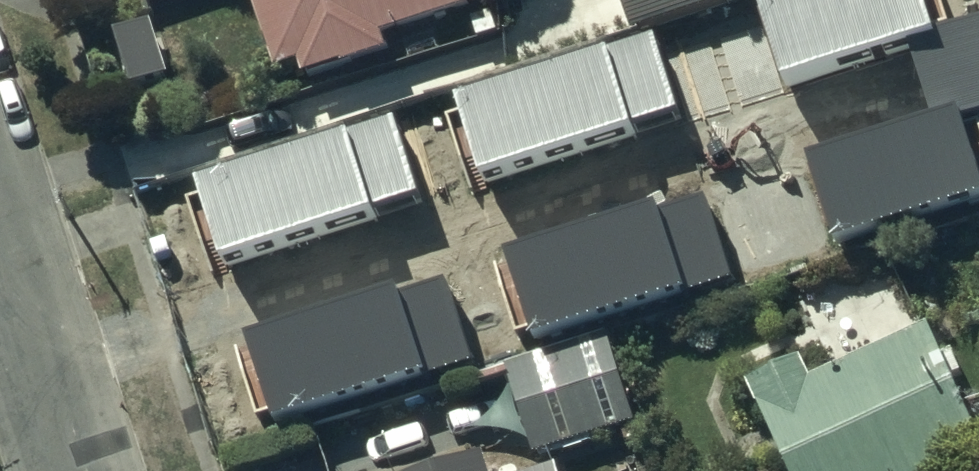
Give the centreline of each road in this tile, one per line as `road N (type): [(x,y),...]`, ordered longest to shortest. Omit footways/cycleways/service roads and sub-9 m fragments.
road 1 (residential): [(0,237),(74,470)]

